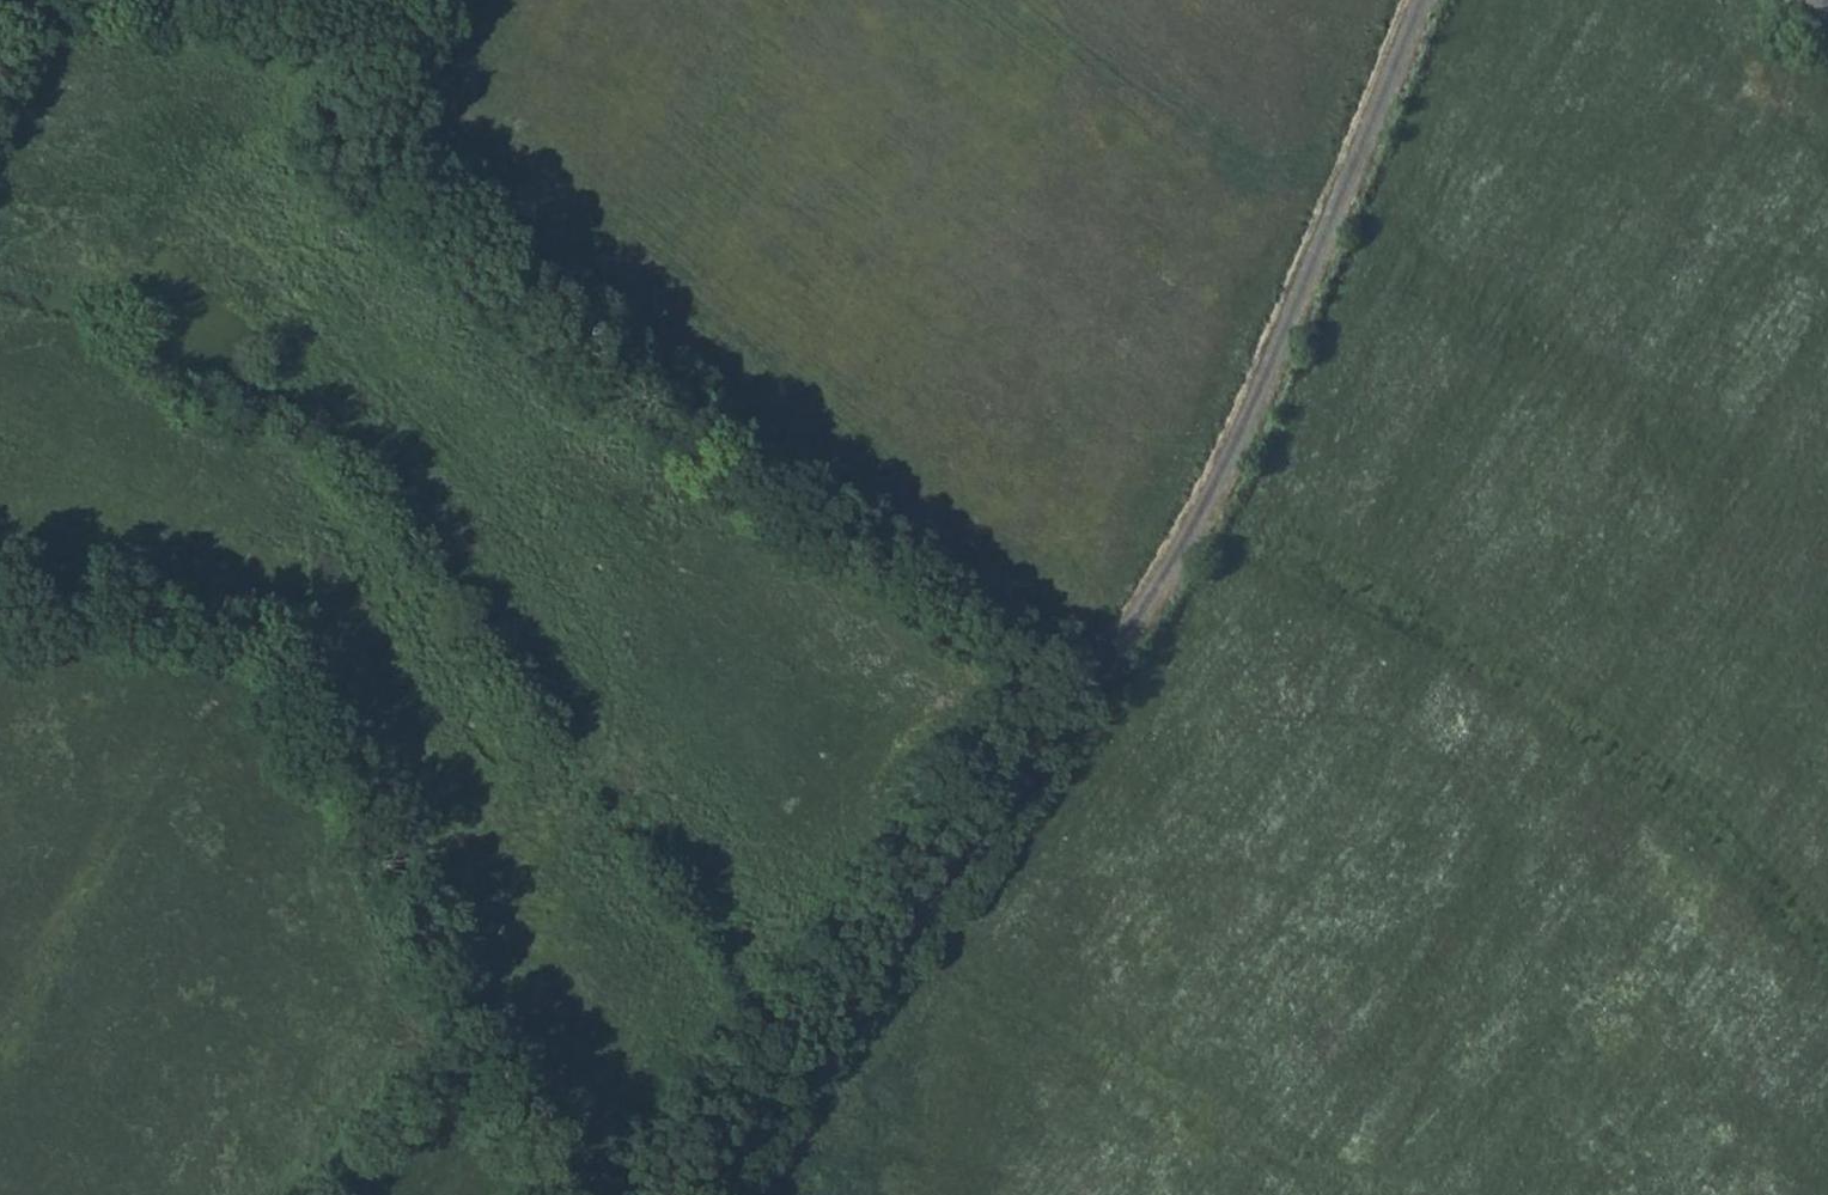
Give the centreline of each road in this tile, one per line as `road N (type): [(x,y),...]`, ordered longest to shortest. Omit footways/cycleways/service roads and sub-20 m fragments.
road 1 (residential): [(1423,0),(1223,468),(1155,591),(1054,732),(678,1194)]

